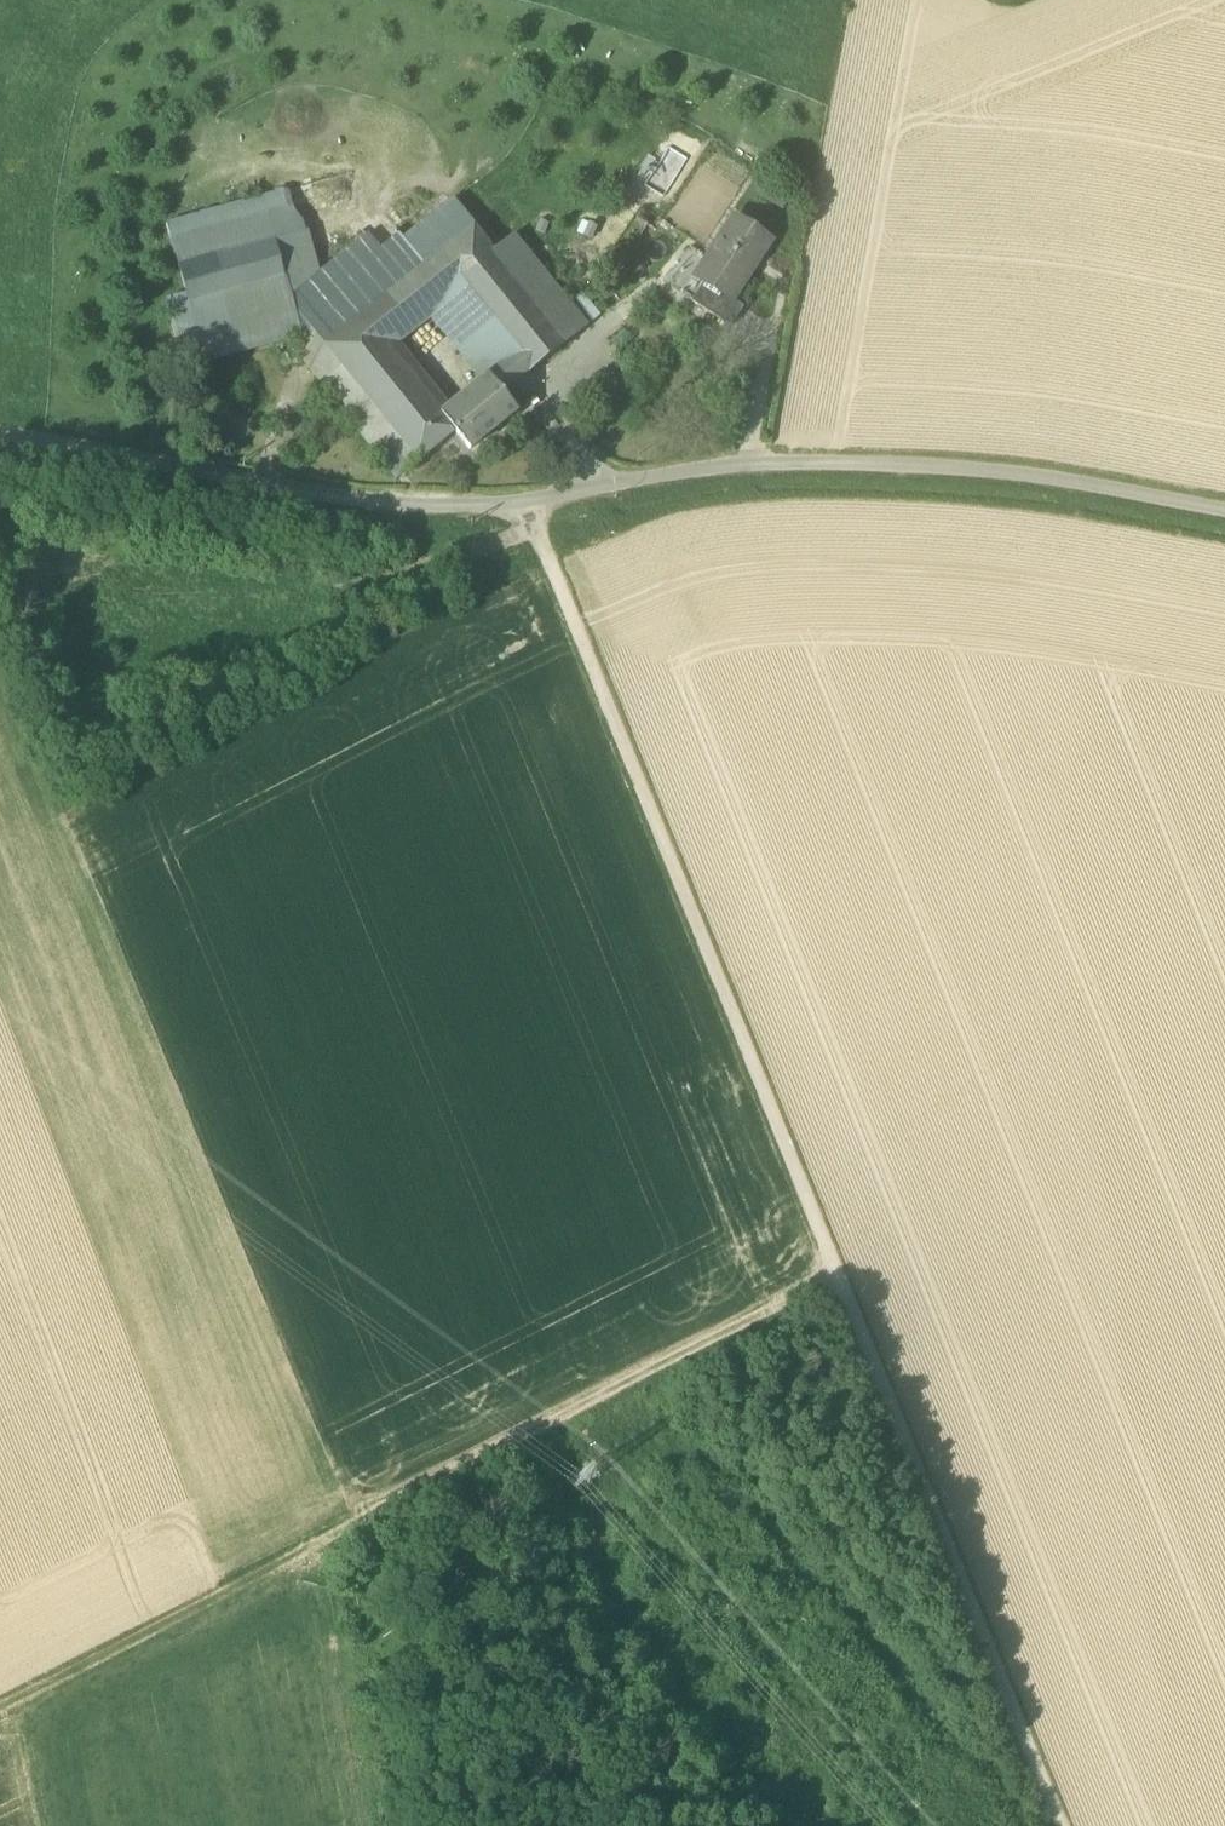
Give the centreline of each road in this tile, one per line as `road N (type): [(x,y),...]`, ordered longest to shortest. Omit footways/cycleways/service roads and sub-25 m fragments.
road 1 (track): [(522,502),(1060,1825)]
road 2 (unclassified): [(0,436),(383,504),(522,502),(736,460),(1050,474),(1224,508)]
road 3 (track): [(838,1276),(0,1708)]

